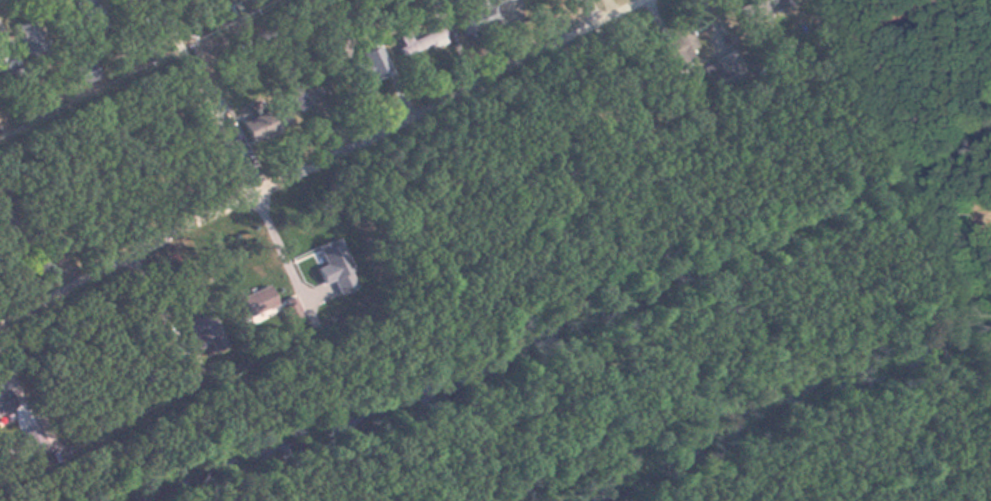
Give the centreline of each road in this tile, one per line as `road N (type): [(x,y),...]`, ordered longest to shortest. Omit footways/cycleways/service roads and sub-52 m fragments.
road 1 (residential): [(259,195),(650,0)]
road 2 (residential): [(0,330),(259,195)]
road 3 (residential): [(259,195),(160,0)]

